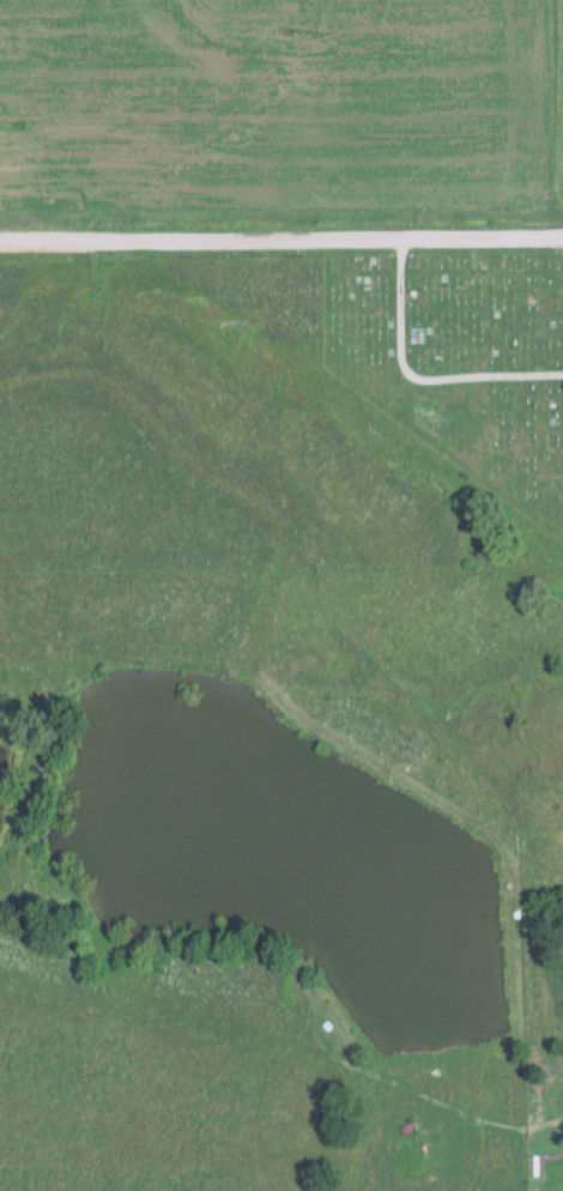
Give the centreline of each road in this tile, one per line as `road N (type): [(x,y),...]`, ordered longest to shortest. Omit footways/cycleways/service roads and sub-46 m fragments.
road 1 (residential): [(0,241),(562,236)]

